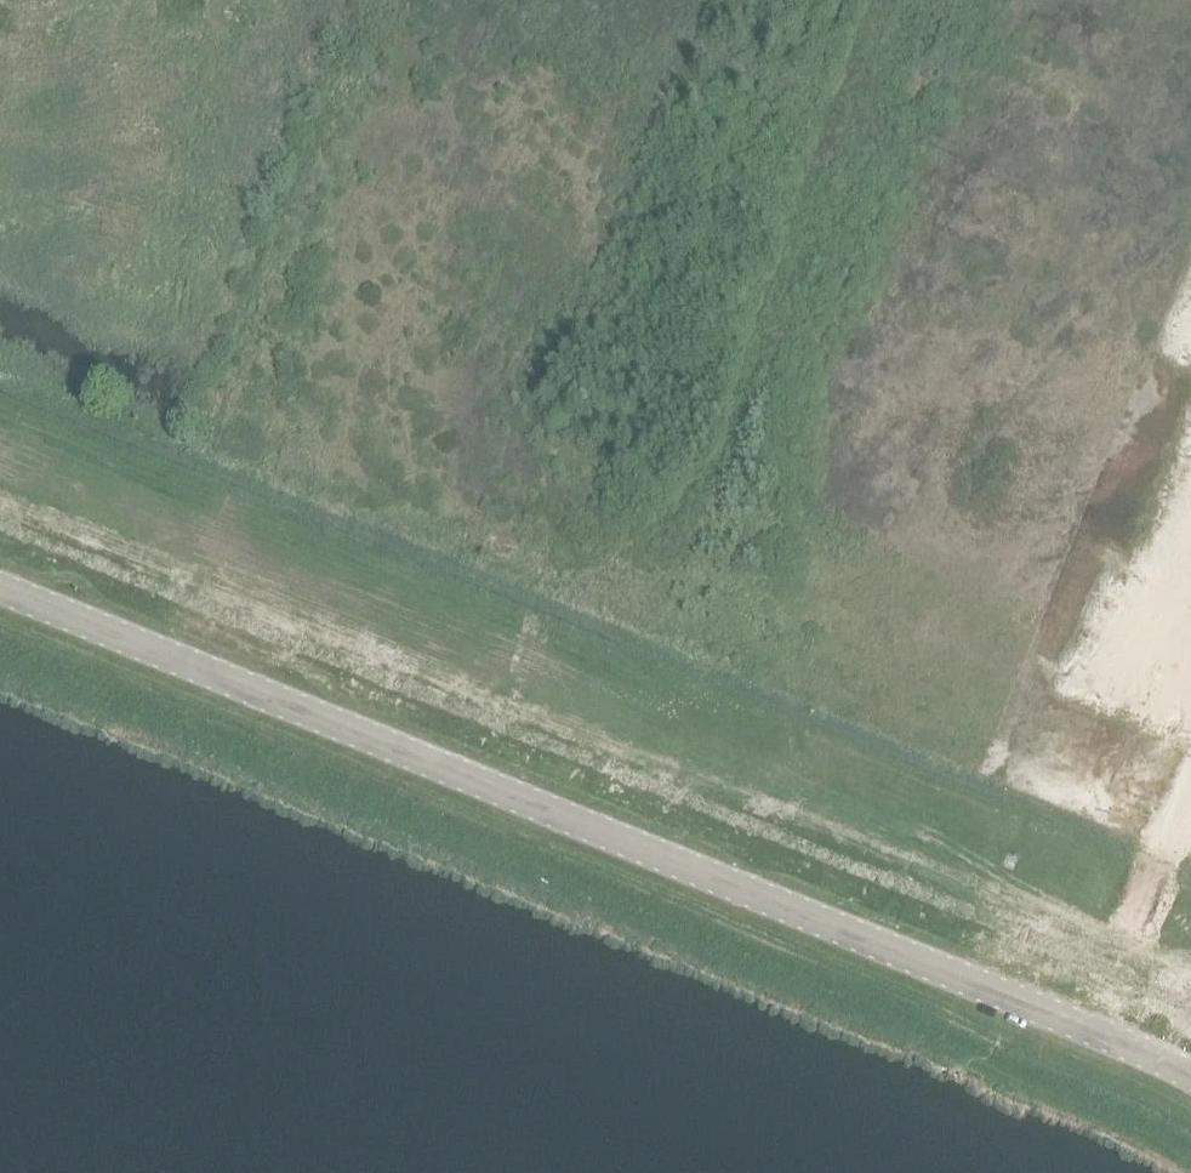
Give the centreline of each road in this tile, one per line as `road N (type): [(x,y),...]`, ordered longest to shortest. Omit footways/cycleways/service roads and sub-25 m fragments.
road 1 (unclassified): [(1190,1074),(0,587)]

